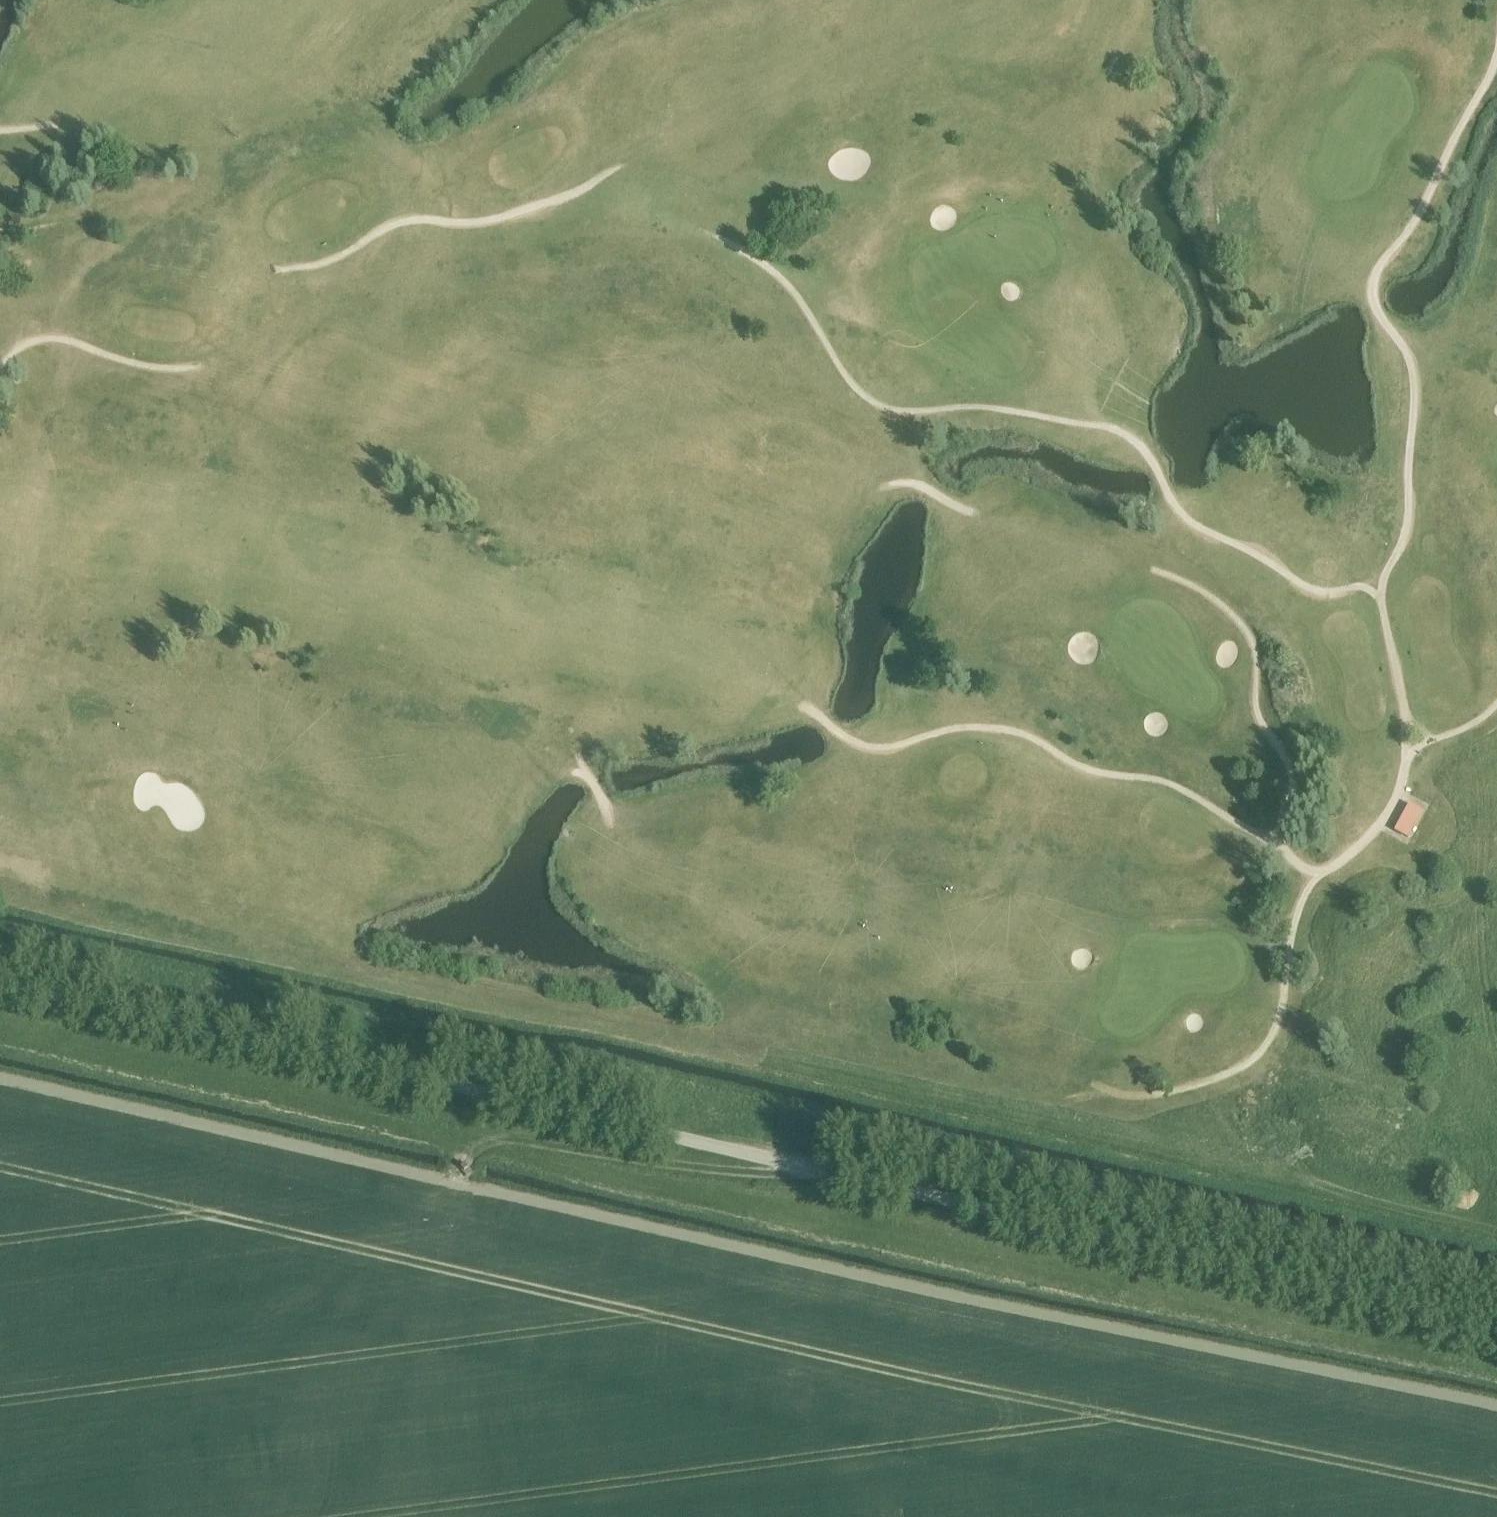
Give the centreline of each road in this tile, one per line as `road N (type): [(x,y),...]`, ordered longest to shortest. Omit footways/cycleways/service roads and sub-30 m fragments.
road 1 (unclassified): [(1496,1324),(0,980)]

